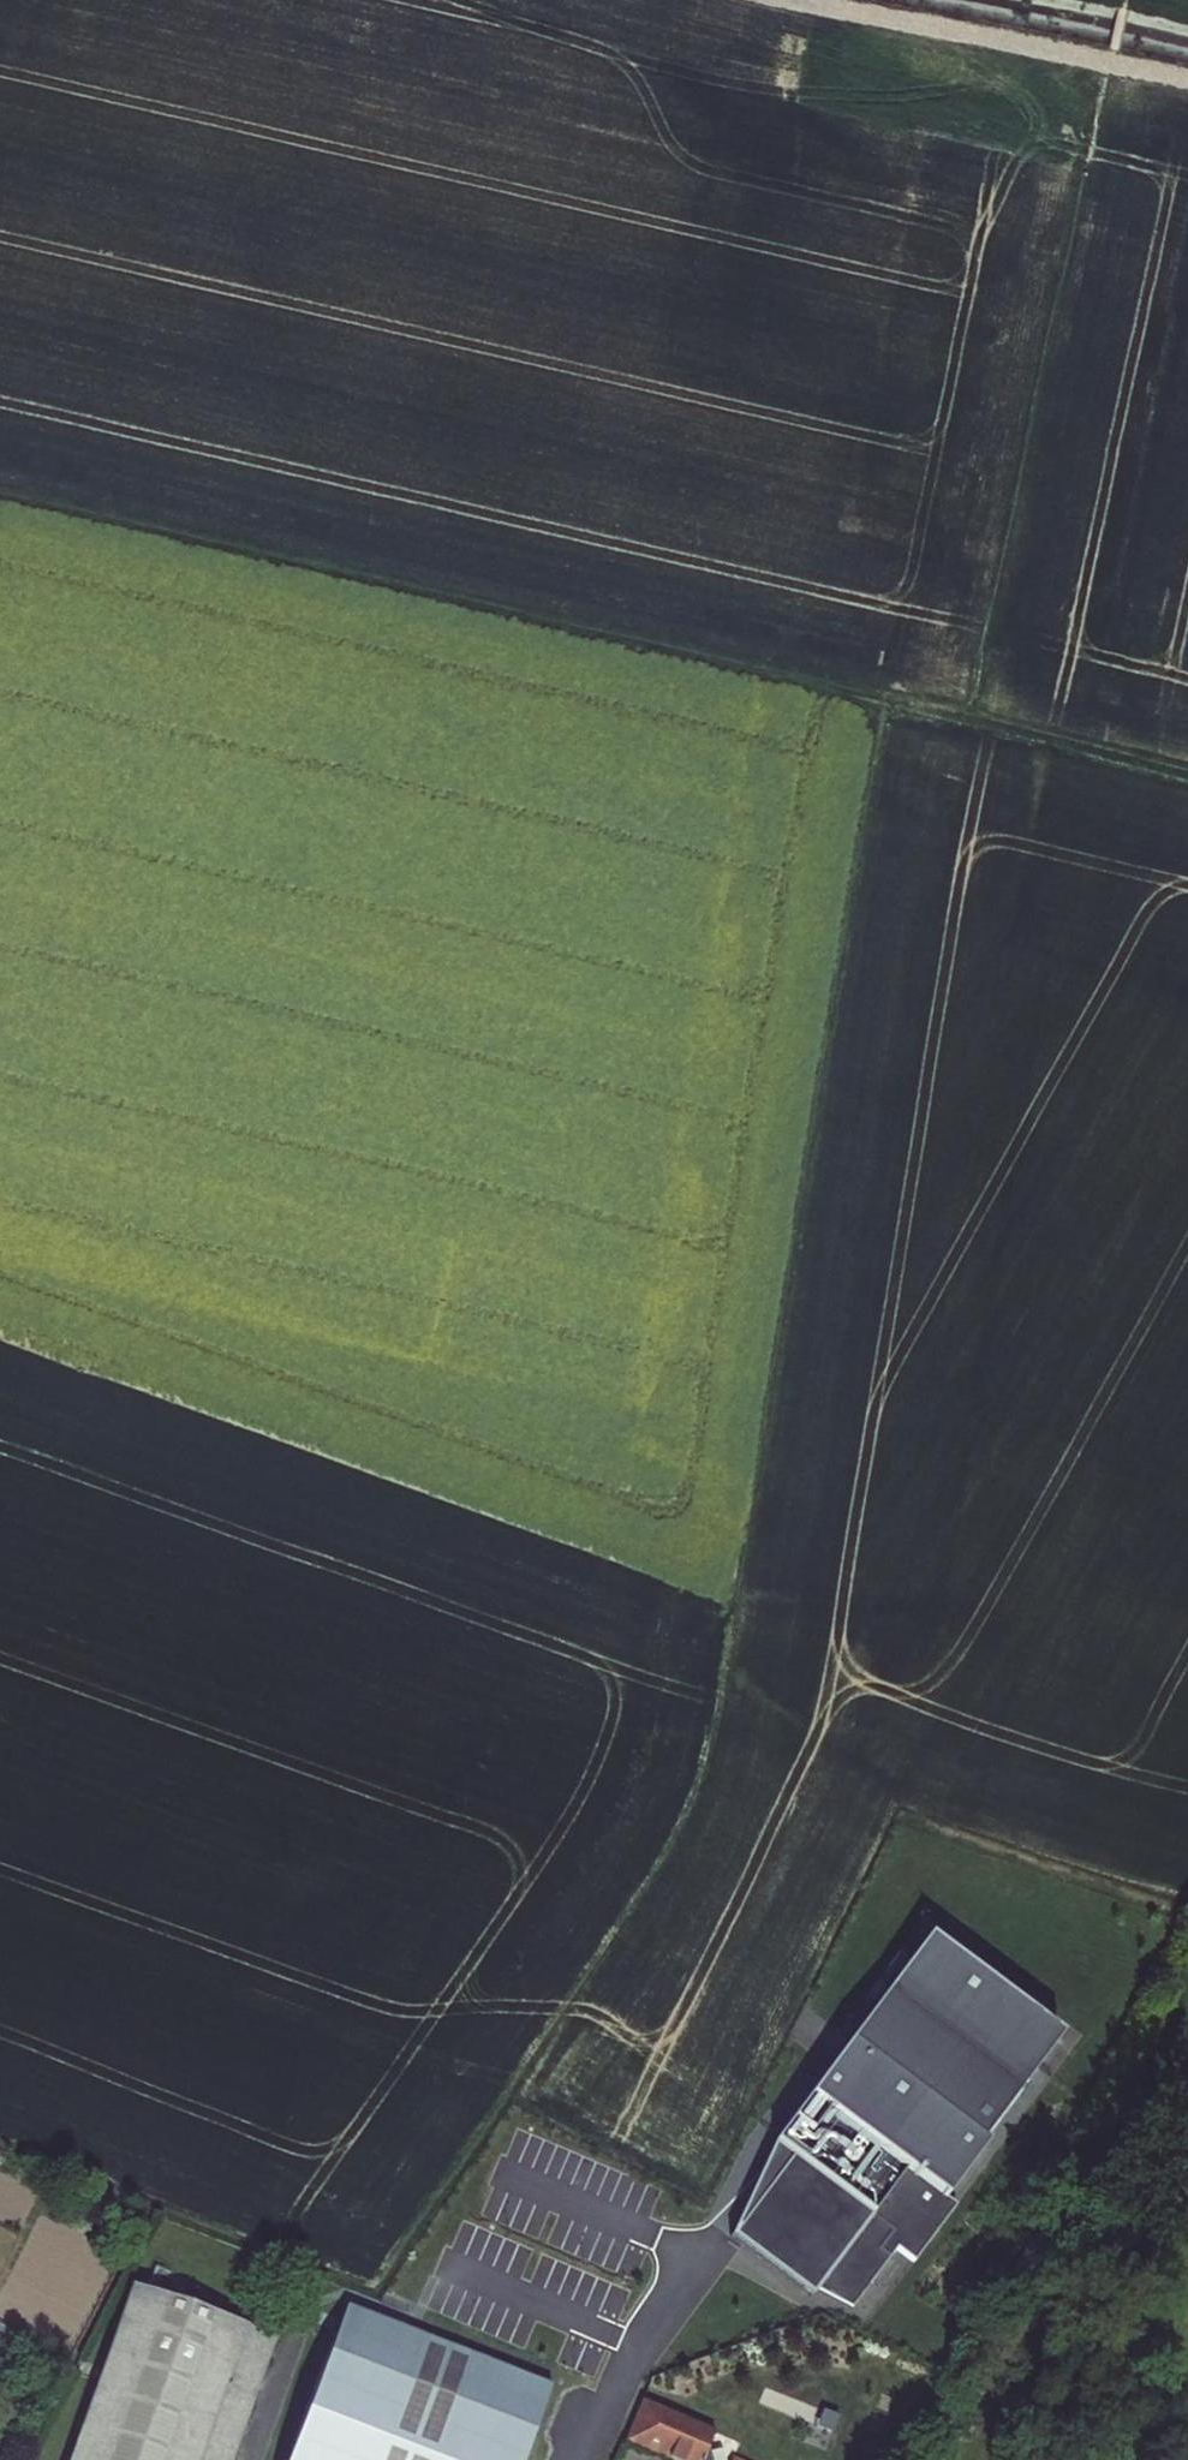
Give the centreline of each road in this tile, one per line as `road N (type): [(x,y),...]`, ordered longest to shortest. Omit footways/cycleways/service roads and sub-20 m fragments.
road 1 (track): [(0,491),(944,705),(978,723),(1187,771)]
road 2 (track): [(838,0),(1113,61)]

